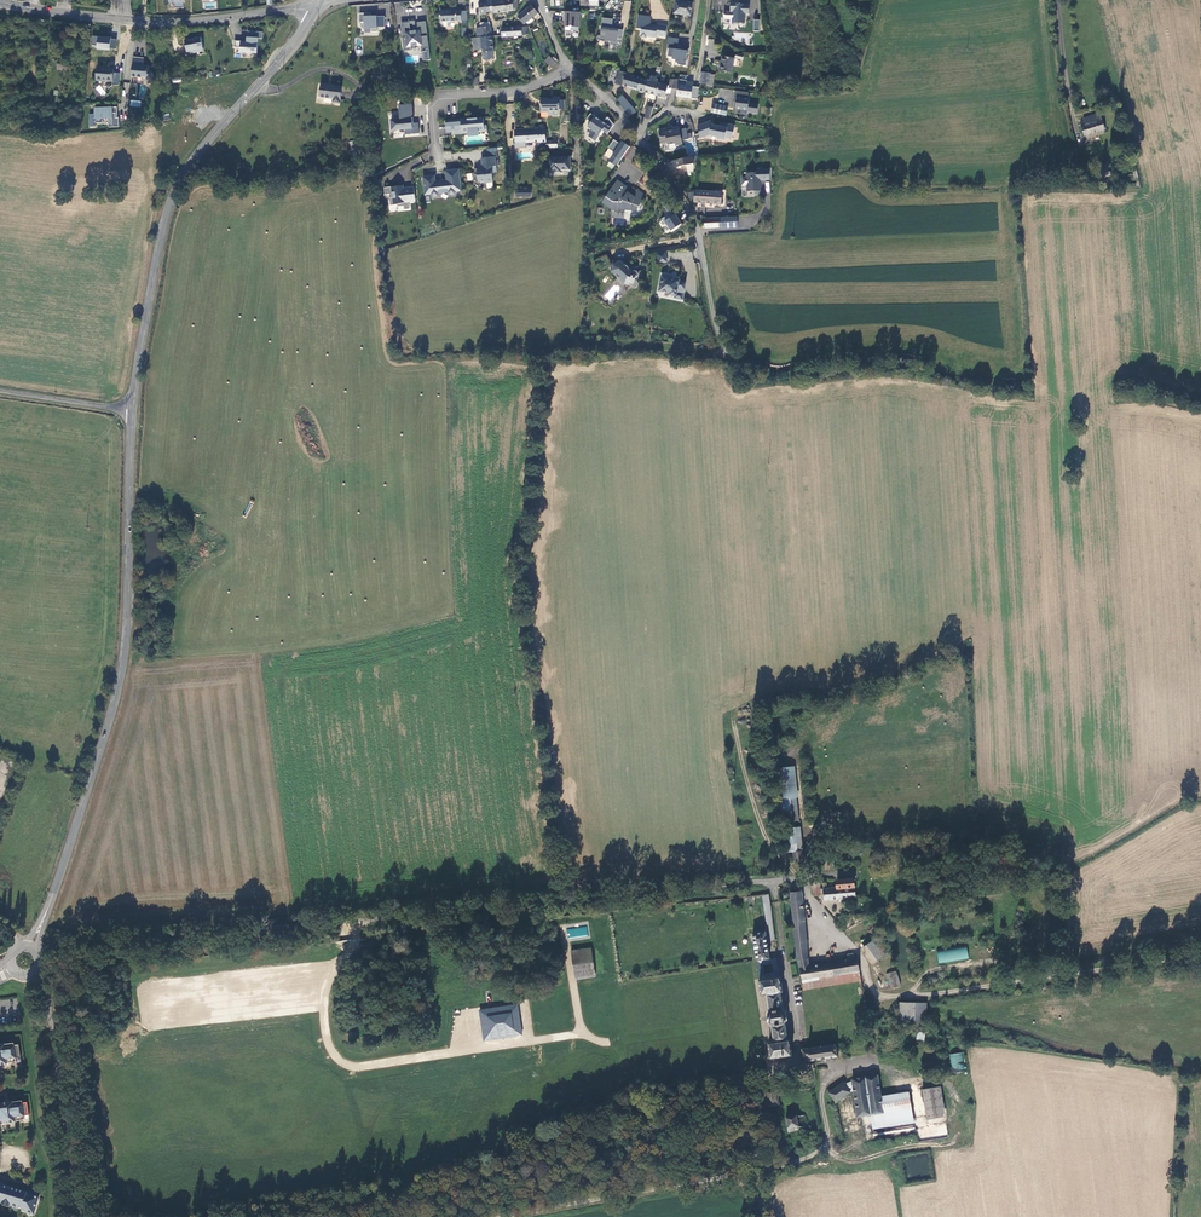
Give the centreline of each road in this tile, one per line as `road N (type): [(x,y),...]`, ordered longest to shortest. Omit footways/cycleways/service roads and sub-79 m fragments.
road 1 (track): [(41,955),(786,876),(772,891),(803,1034)]
road 2 (secondary): [(132,411),(121,670),(45,918)]
road 3 (secondary): [(313,13),(173,195),(132,411)]
road 4 (unclassified): [(1200,956),(885,998),(826,912)]
road 5 (secondary): [(0,2),(160,22),(313,13)]
road 6 (track): [(42,985),(78,1216)]
road 7 (track): [(544,1216),(755,1182)]
road 8 (track): [(737,727),(740,760),(771,845),(786,876),(826,912)]
road 9 (unclassified): [(572,68),(535,87),(438,98),(436,158)]
road 10 (unclassified): [(0,391),(132,411)]
road 11 (track): [(740,360),(717,332),(697,239)]
road 12 (unclassified): [(635,132),(681,200),(697,239)]

